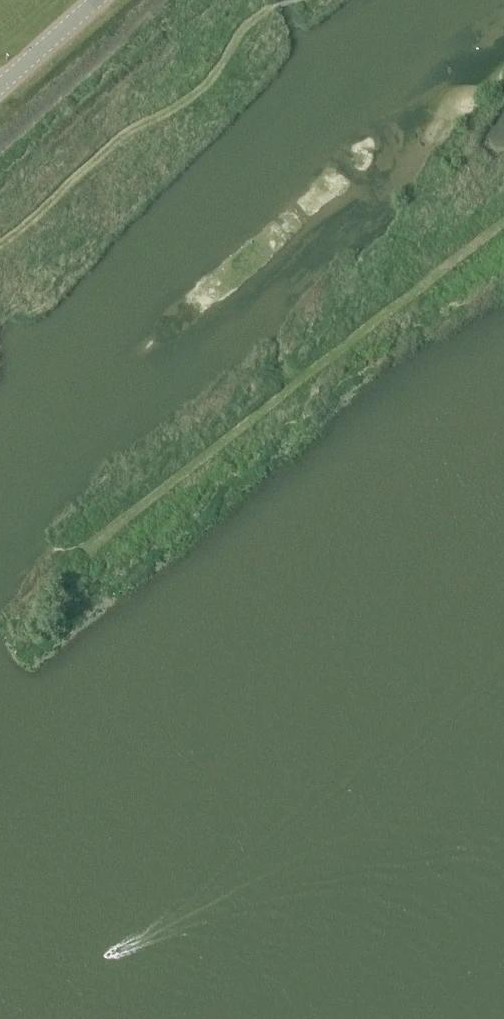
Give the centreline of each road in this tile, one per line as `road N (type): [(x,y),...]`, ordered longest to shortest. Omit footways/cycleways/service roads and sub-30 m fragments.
road 1 (tertiary): [(0,87),(96,0)]

